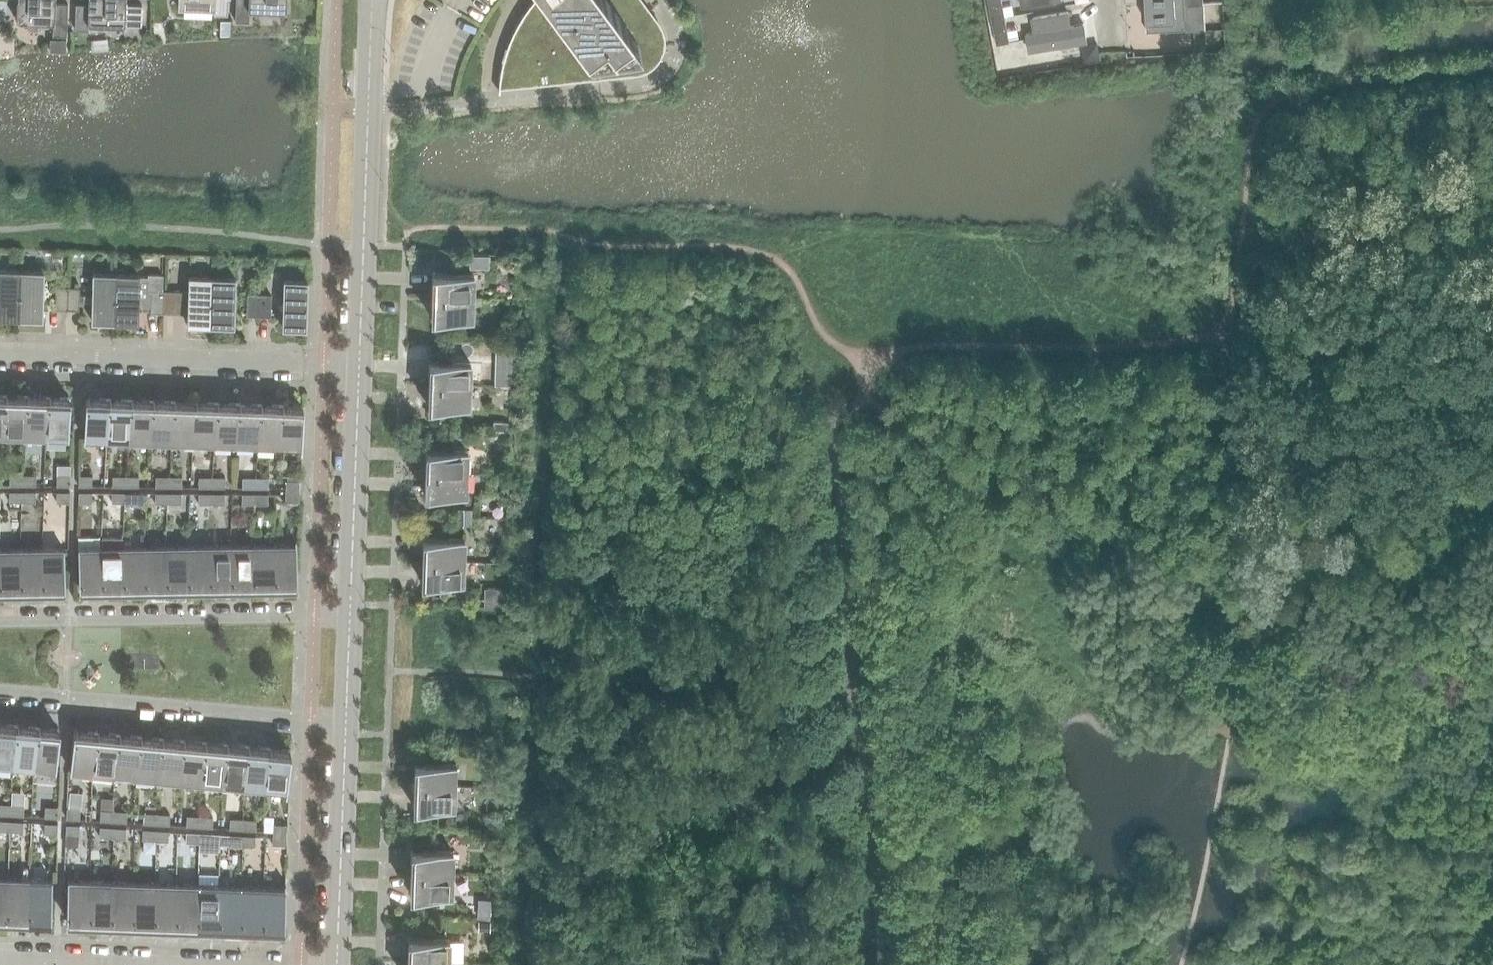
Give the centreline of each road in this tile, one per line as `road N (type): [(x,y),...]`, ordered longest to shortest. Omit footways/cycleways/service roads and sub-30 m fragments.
road 1 (secondary): [(359,366),(372,0)]
road 2 (residential): [(0,352),(359,366)]
road 3 (residential): [(0,621),(350,609)]
road 4 (residential): [(345,732),(0,693)]
road 5 (residential): [(336,964),(0,958)]
road 6 (secondary): [(350,609),(359,366)]
road 7 (secondary): [(336,964),(345,732)]
road 8 (secondary): [(345,732),(350,609)]

